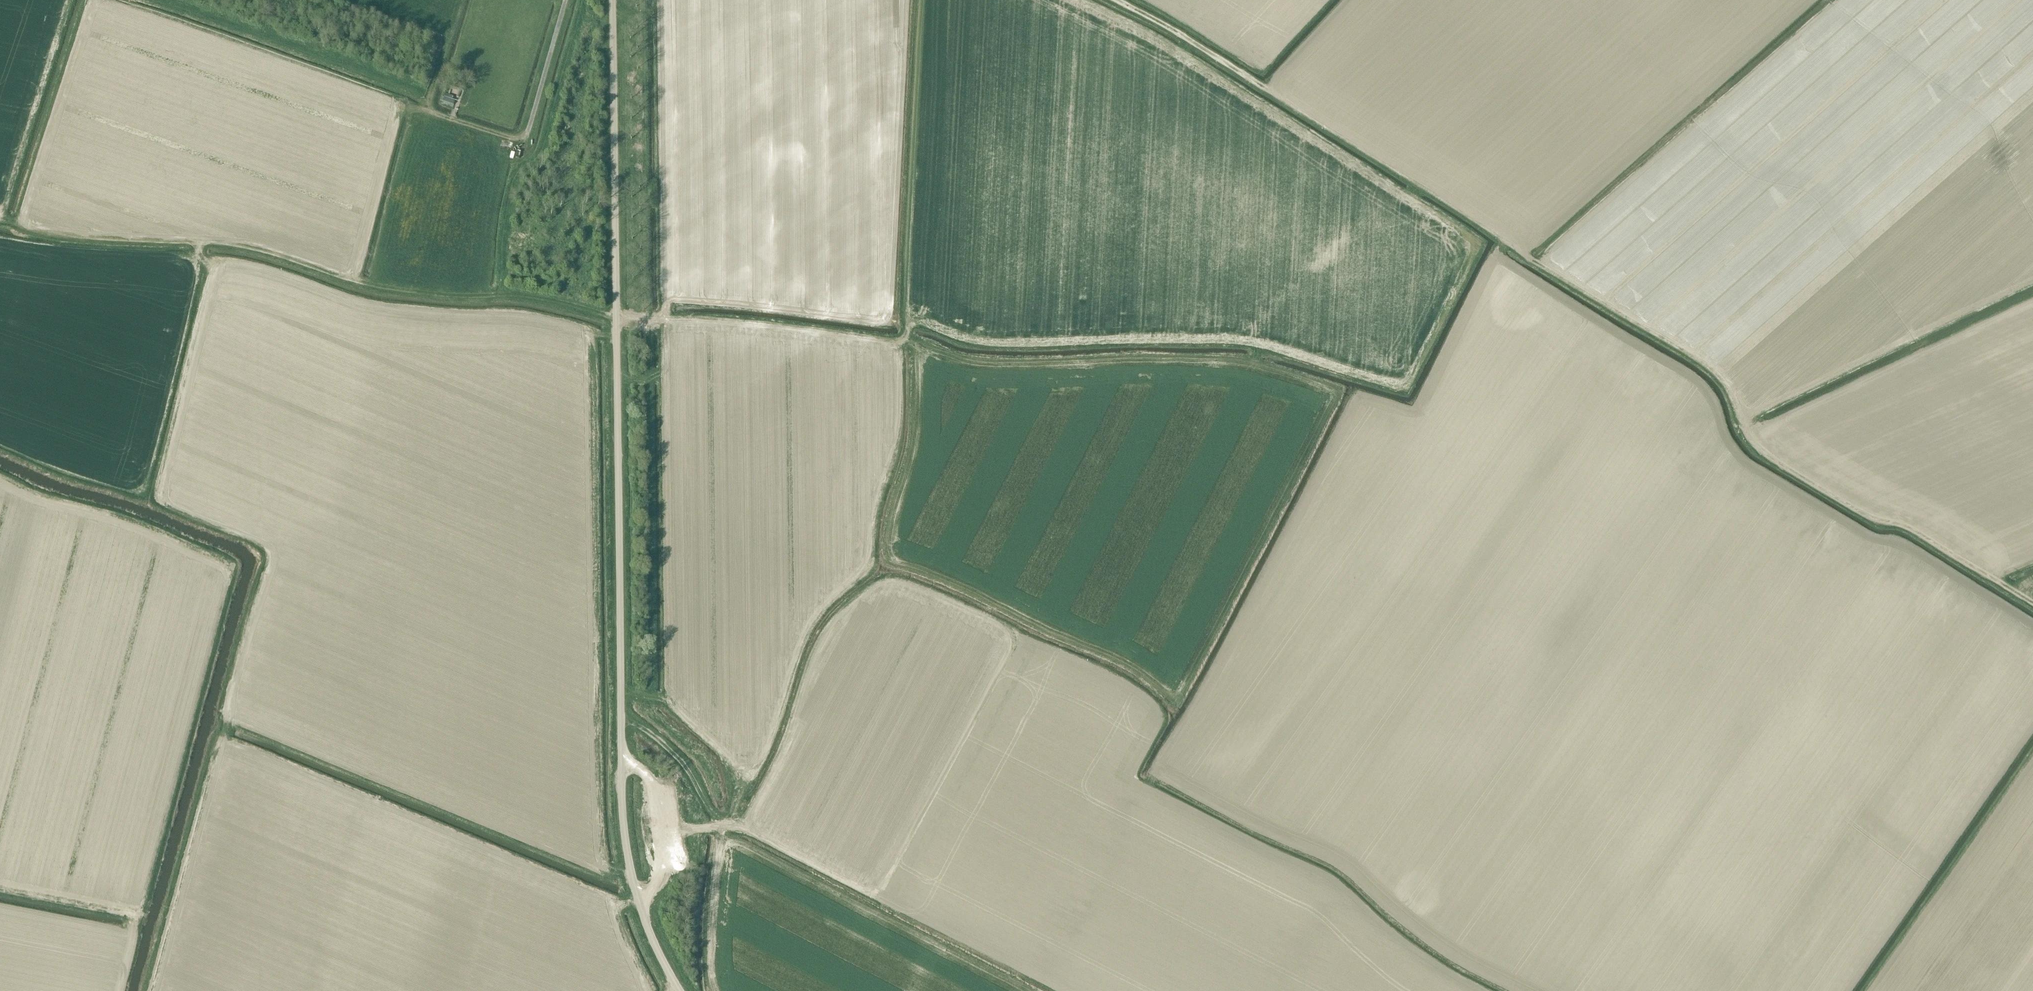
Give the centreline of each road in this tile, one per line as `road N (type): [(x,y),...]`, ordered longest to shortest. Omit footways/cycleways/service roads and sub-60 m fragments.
road 1 (unclassified): [(679,990),(645,923),(622,815),(613,0)]
road 2 (residential): [(427,111),(517,140),(528,132),(565,0)]

